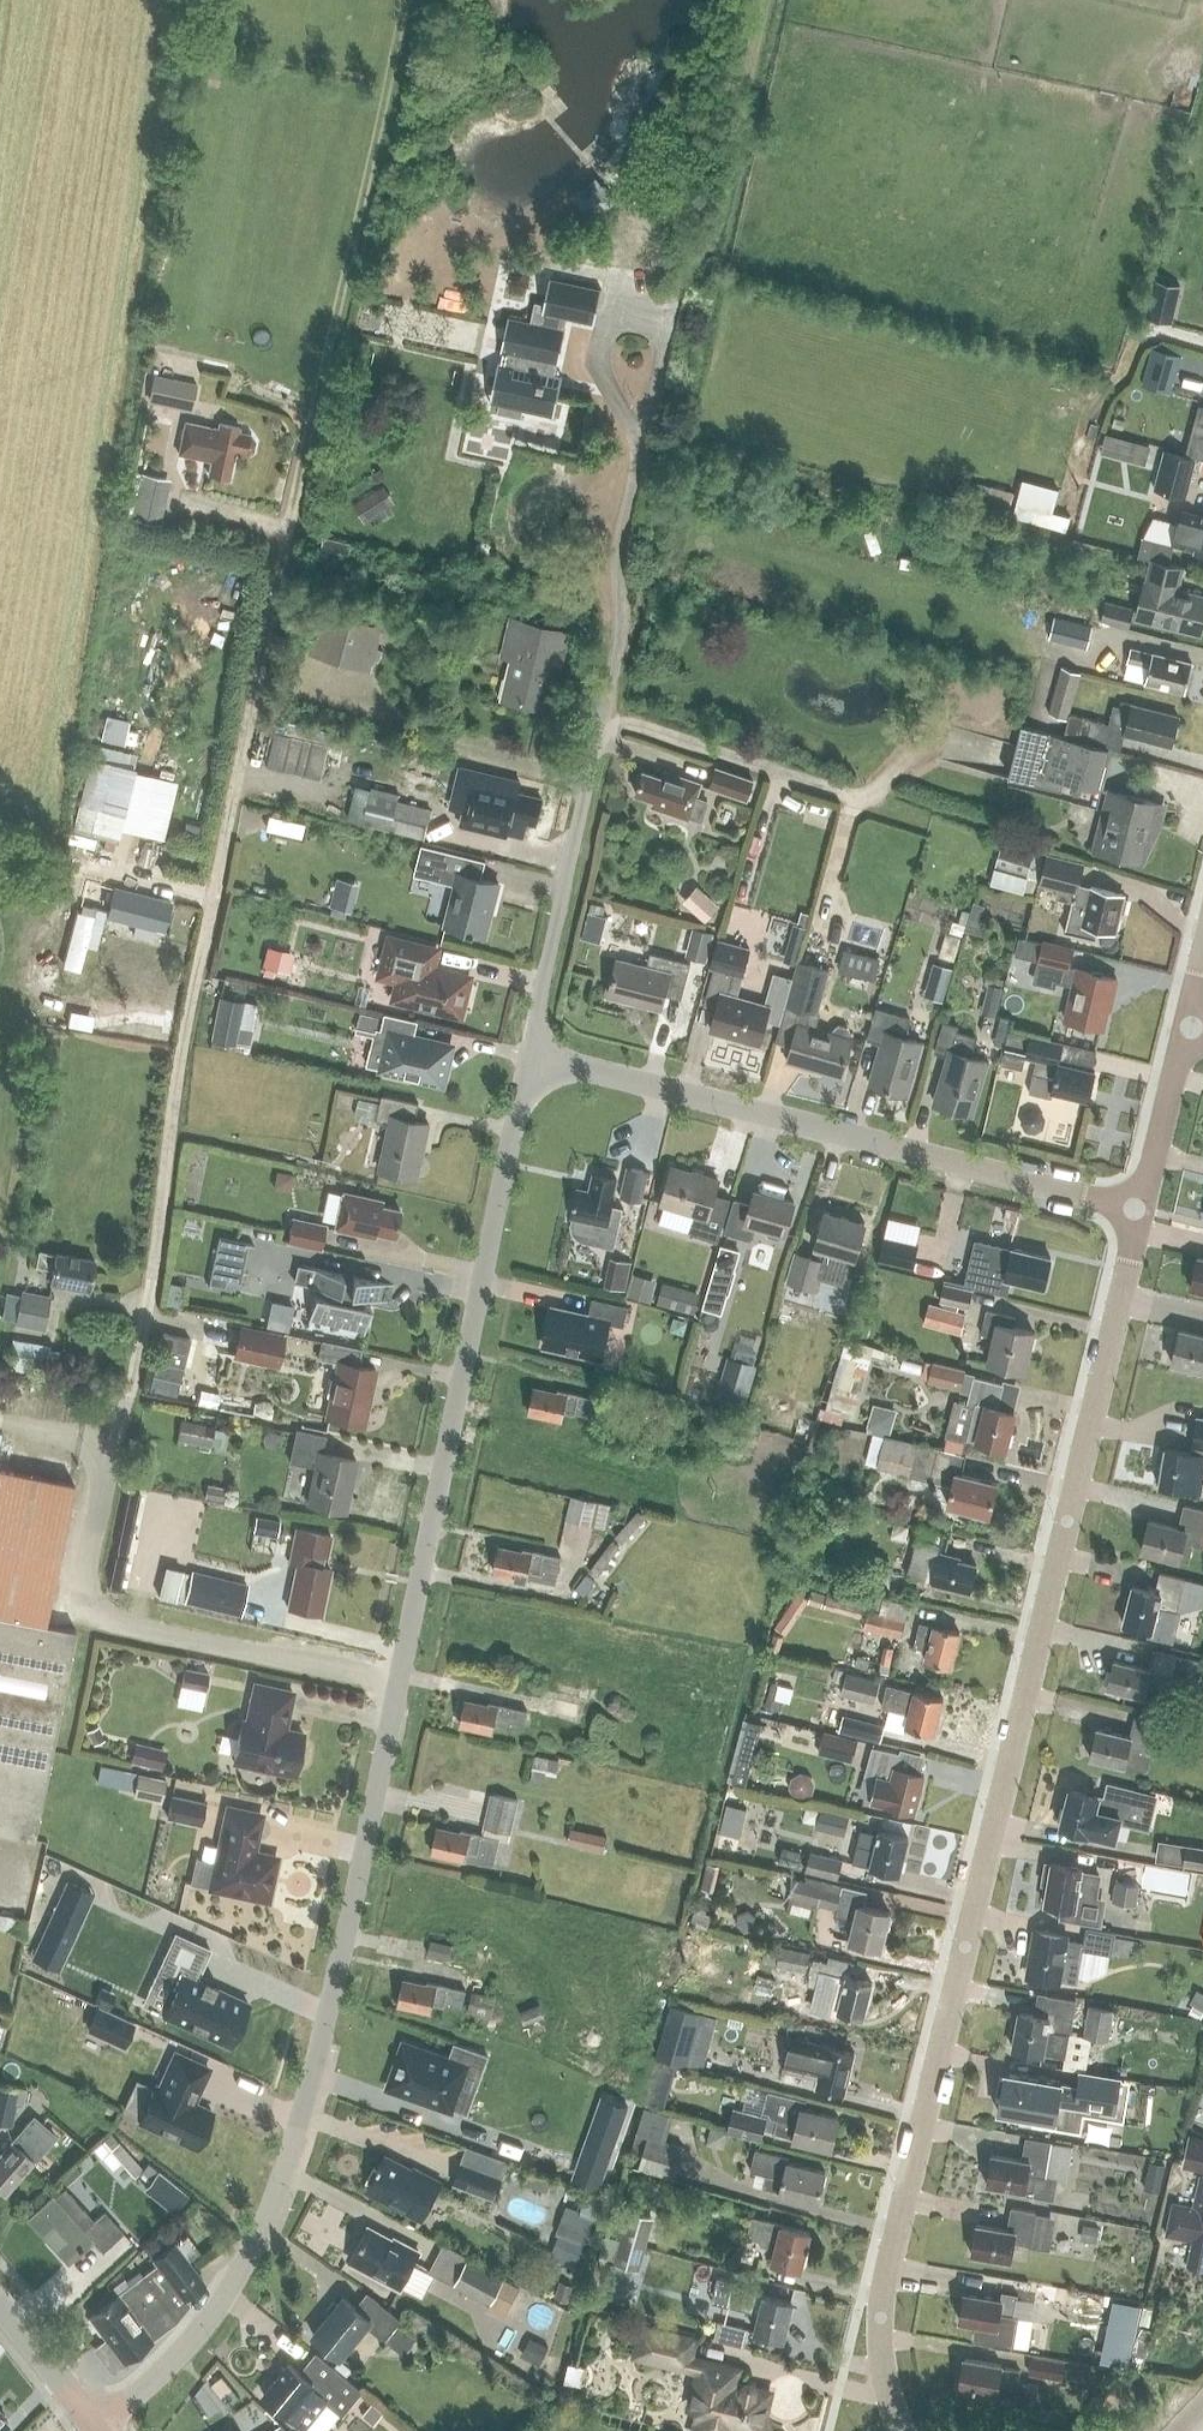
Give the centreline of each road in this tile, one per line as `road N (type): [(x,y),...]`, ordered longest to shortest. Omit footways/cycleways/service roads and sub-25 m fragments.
road 1 (unclassified): [(399,1680),(84,1614),(163,1122),(285,506),(404,0)]
road 2 (unclassified): [(898,2430),(877,2358),(884,2304),(1117,1299)]
road 3 (residential): [(103,2430),(208,2320),(256,2250),(325,2046),(399,1680)]
road 4 (residential): [(399,1680),(529,1057)]
road 5 (residential): [(529,1057),(1137,1215)]
road 6 (residential): [(529,1057),(603,726)]
road 7 (unclassified): [(1137,1215),(1195,1020)]
road 8 (tertiary): [(102,2430),(53,2363),(0,2308)]

